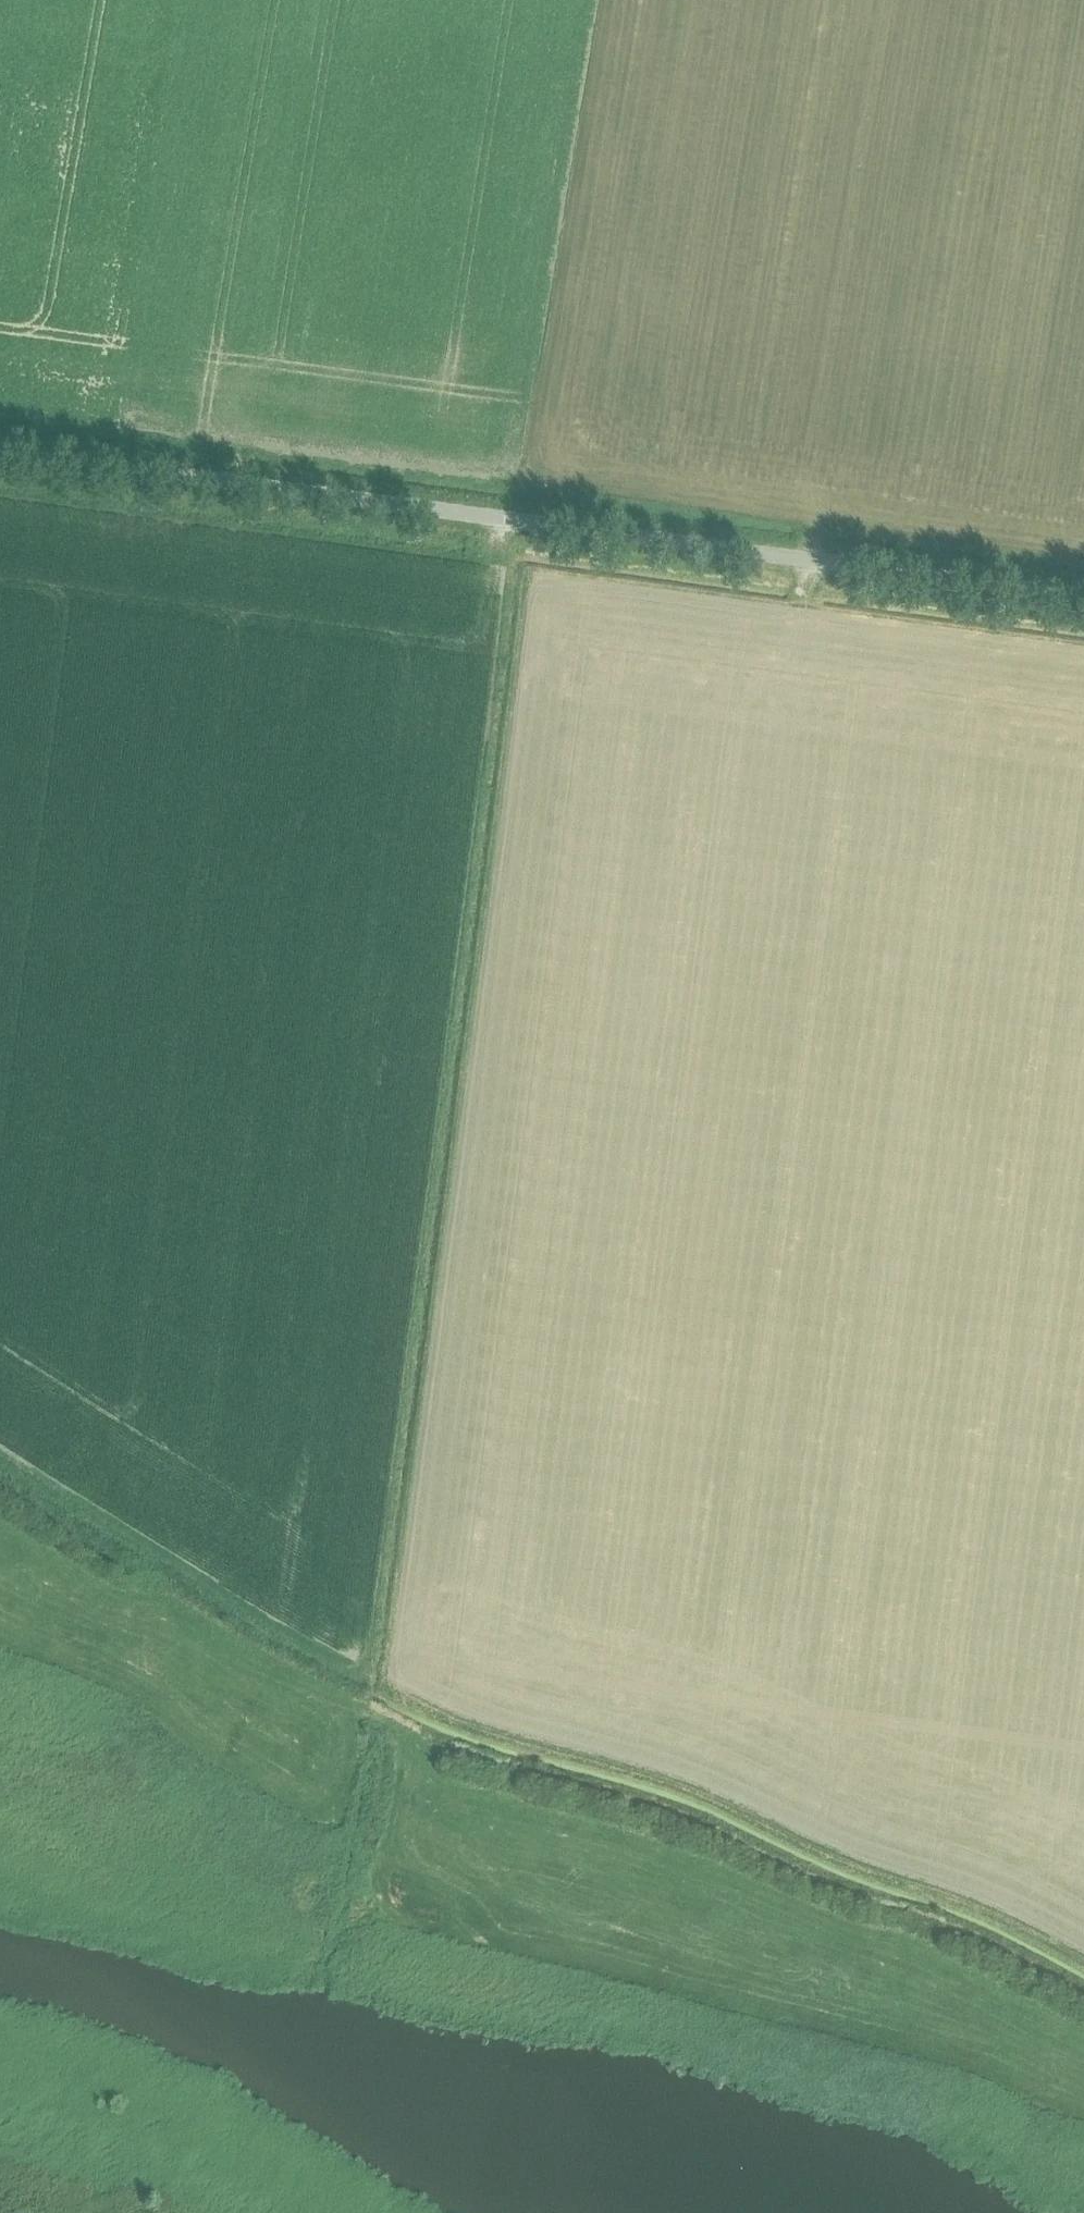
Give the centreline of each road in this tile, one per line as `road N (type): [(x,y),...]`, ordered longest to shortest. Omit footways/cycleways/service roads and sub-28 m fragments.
road 1 (unclassified): [(1083,596),(0,450)]

